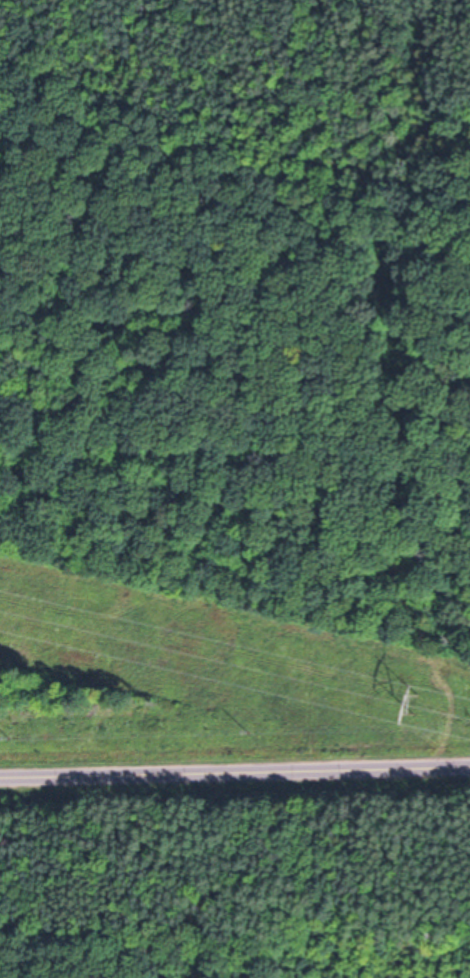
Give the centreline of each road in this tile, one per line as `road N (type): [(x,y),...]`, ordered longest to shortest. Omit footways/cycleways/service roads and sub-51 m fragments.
road 1 (residential): [(0,782),(469,771)]

